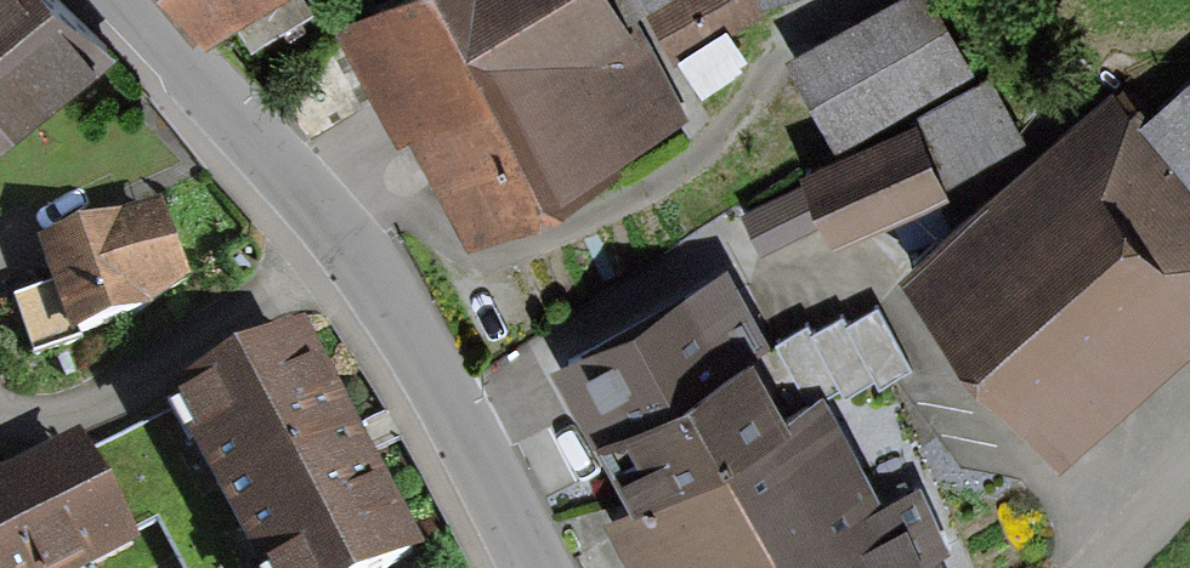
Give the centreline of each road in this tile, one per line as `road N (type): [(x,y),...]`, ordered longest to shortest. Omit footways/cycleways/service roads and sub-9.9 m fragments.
road 1 (unclassified): [(118,0),(343,238),(422,354),(531,567)]
road 2 (track): [(1106,567),(1189,478)]

